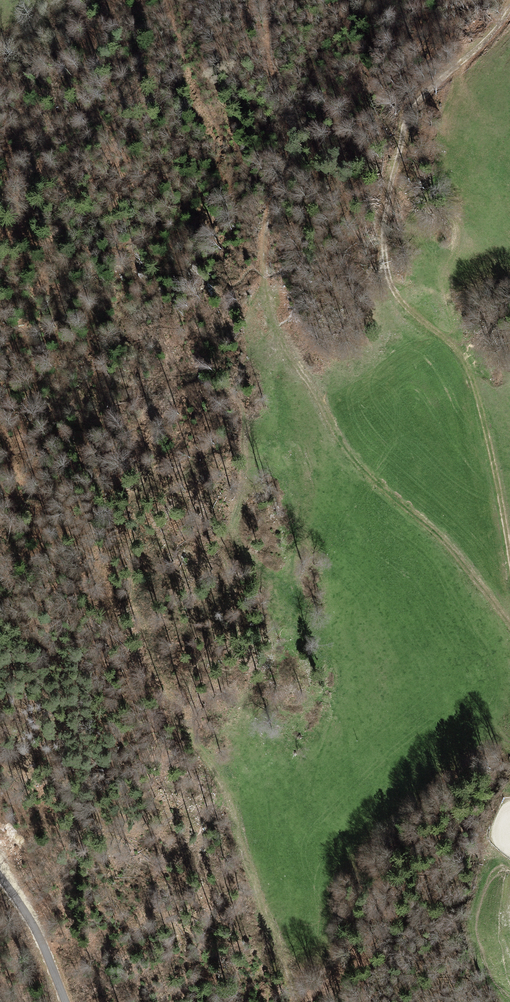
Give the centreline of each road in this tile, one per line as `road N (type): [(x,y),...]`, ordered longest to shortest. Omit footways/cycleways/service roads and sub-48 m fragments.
road 1 (track): [(509,623),(441,542),(357,469),(276,334),(262,294),(265,255),(293,128),(268,0)]
road 2 (track): [(509,559),(459,349),(428,336),(401,309),(384,274),(387,239)]
road 3 (track): [(387,239),(386,199),(404,143),(452,69),(509,11)]

